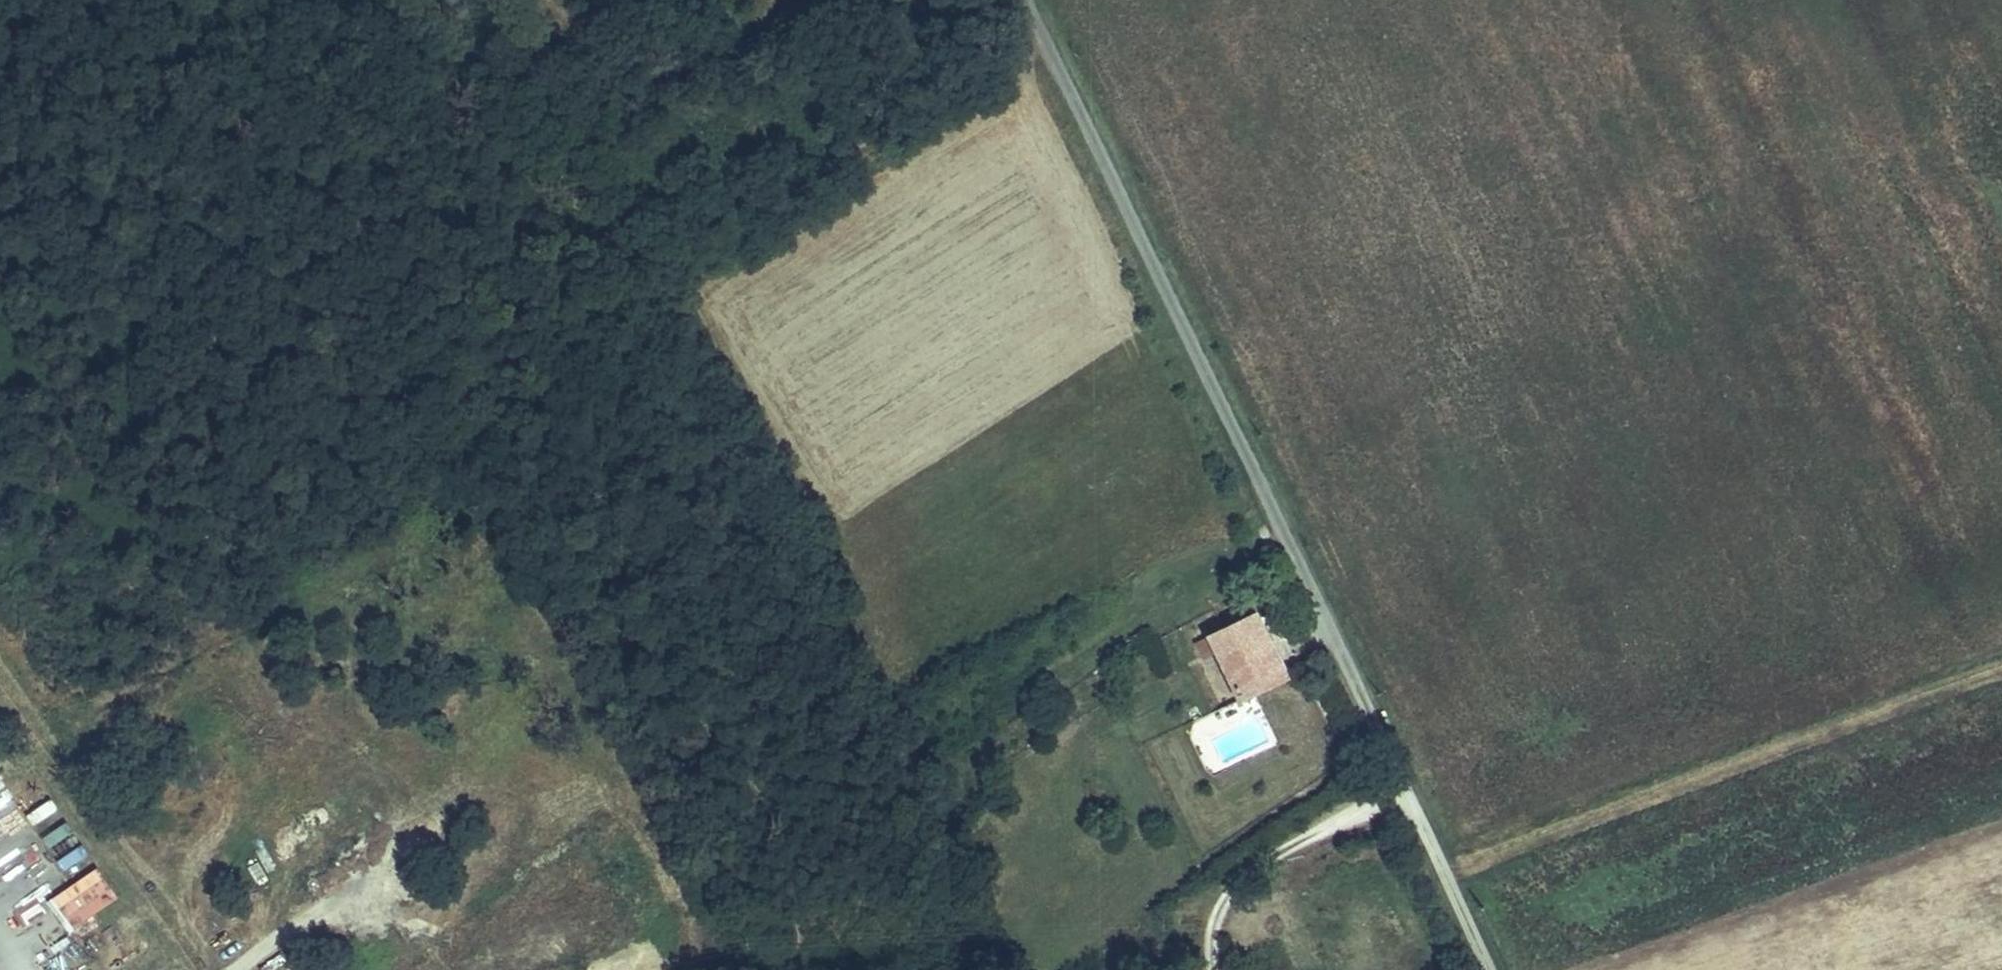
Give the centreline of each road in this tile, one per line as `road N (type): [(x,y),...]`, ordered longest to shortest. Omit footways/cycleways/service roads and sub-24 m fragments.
road 1 (unclassified): [(1020,0),(1285,533),(1488,969)]
road 2 (track): [(1445,879),(2001,670)]
road 3 (track): [(237,969),(397,851)]

